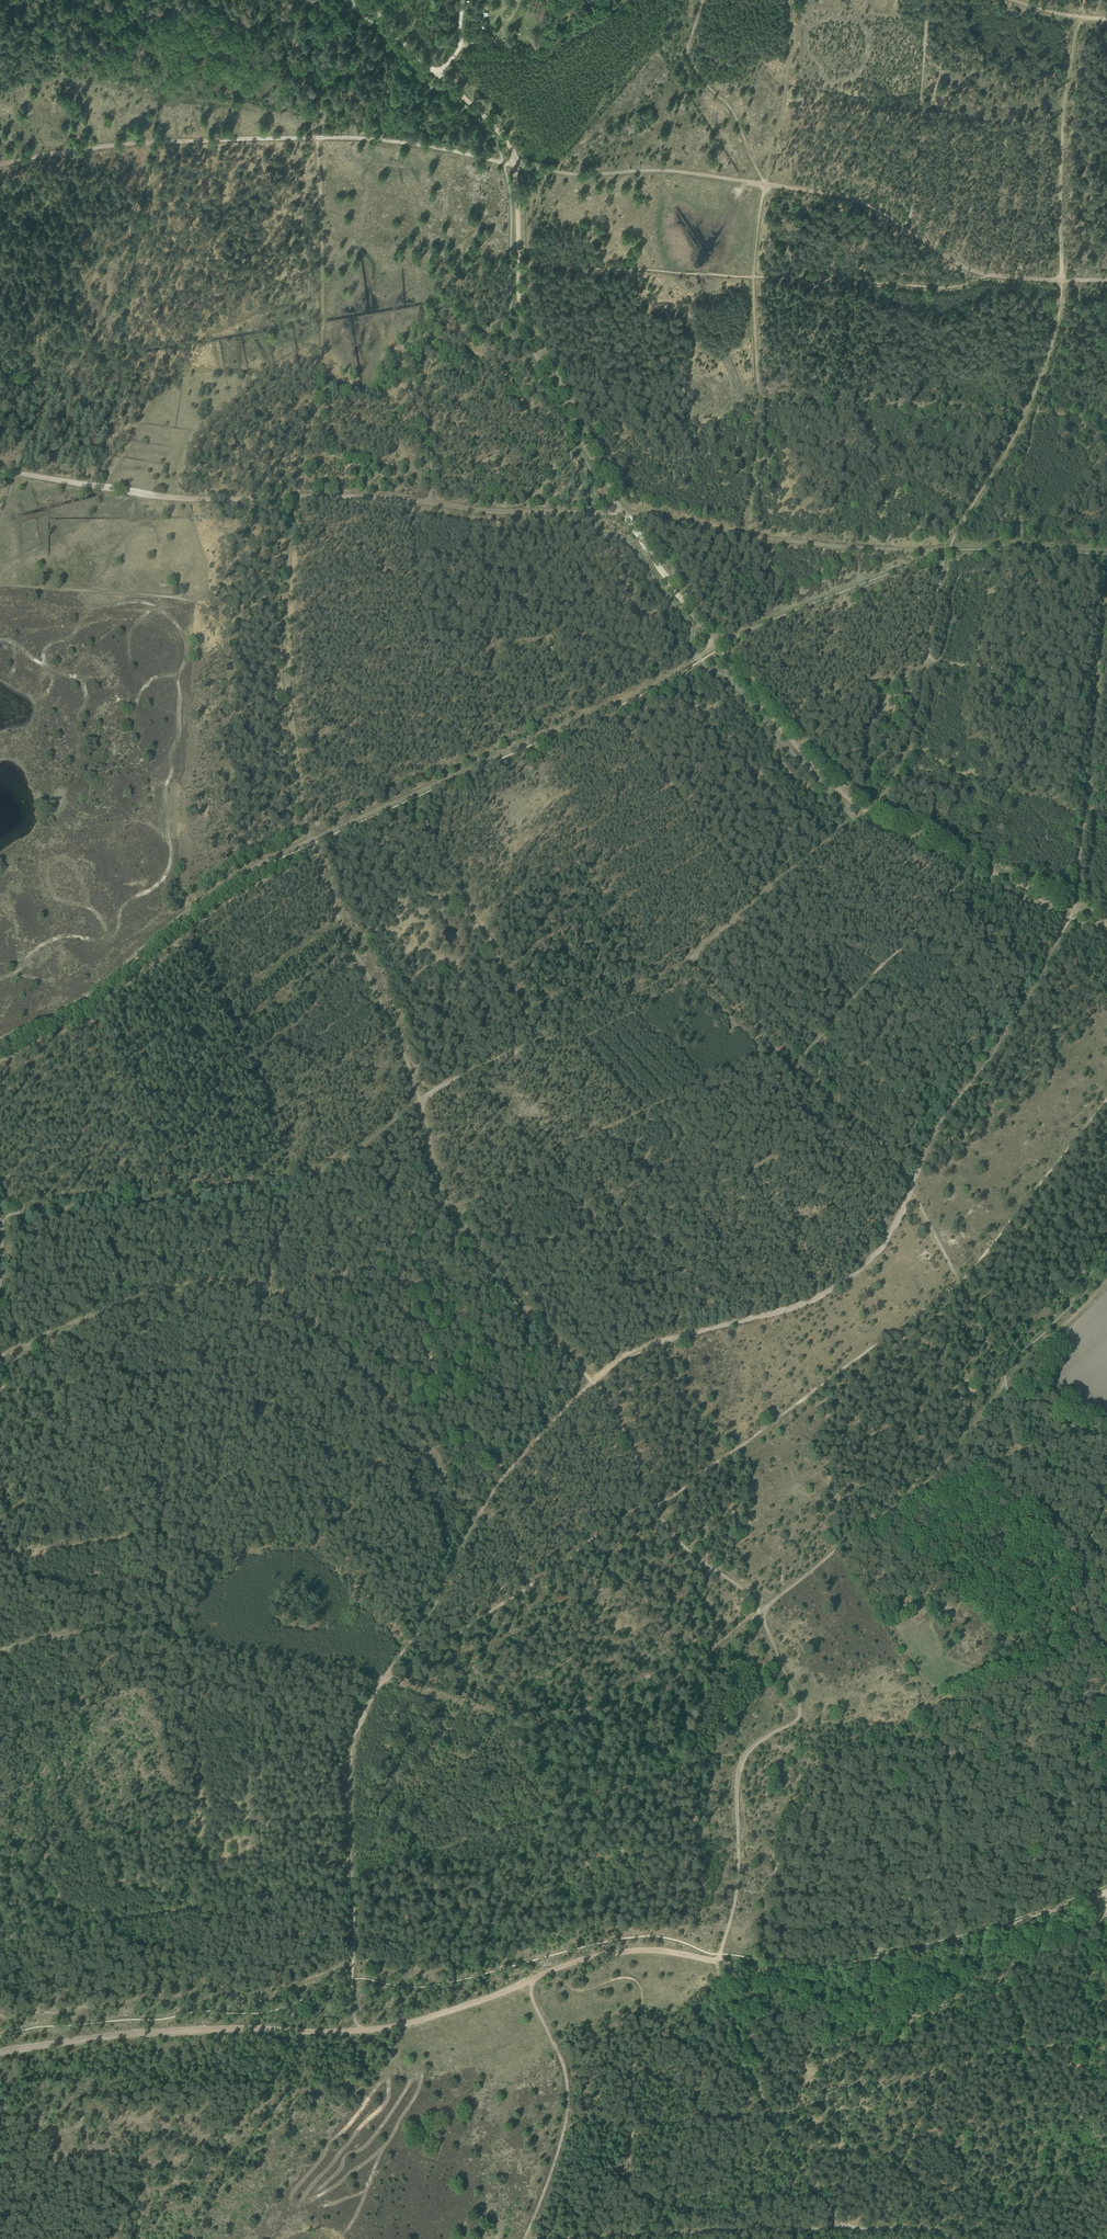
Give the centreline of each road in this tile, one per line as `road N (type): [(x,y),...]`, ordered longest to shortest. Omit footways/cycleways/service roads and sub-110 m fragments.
road 1 (track): [(1106,922),(867,810),(718,649),(624,513),(533,351),(520,310),(511,145),(437,75)]
road 2 (track): [(1005,1385),(893,1506),(694,1667),(634,1701),(521,1714),(139,1631),(54,1636),(0,1652)]
road 3 (track): [(311,840),(404,1054),(454,1214),(514,1299),(618,1416),(645,1485),(677,1534),(750,1594),(760,1612),(801,1710),(794,1725),(742,1757)]
road 4 (track): [(910,1192),(882,1245),(839,1285),(789,1309),(626,1358),(592,1382),(500,1482),(360,1724),(351,1770),(352,1881)]
road 5 (track): [(947,550),(823,546),(624,513),(492,512),(360,496),(197,499),(0,469)]
road 6 (track): [(385,1679),(700,1479),(959,1283),(1106,1101)]
road 7 (track): [(476,1518),(372,1381),(256,1283),(222,1275),(162,1285),(0,1357)]
road 8 (track): [(311,840),(617,701),(716,646)]
road 9 (track): [(420,1101),(354,1154),(287,1182),(0,1217)]
road 10 (track): [(719,1963),(787,1971),(874,1960),(1093,1896)]
road 11 (track): [(0,1040),(101,986),(219,888),(311,840)]
road 12 (track): [(355,2031),(217,2027),(0,2051)]
road 13 (track): [(547,1972),(574,1990),(627,1979),(639,1990),(623,2238)]
road 14 (track): [(0,392),(38,346),(97,352),(129,369),(319,375)]
road 15 (track): [(322,259),(319,375),(289,576)]
road 16 (track): [(1106,678),(926,662),(947,550)]
road 17 (track): [(570,2238),(840,2229)]
road 18 (track): [(526,2238),(567,2095),(527,1982)]
road 19 (track): [(759,396),(1026,411)]
road 20 (track): [(289,576),(289,718),(311,840)]
road 21 (track): [(1061,281),(1062,126),(1081,17)]
road 22 (track): [(503,159),(576,175),(662,171),(763,185)]
road 23 (track): [(726,2007),(772,2117),(840,2229)]
road 24 (track): [(147,143),(137,214),(116,264),(0,268)]
road 25 (track): [(930,0),(909,228)]
road 26 (track): [(763,185),(753,277),(759,396)]
road 27 (track): [(703,0),(688,52),(735,114),(763,185)]
road 28 (track): [(742,1757),(737,1891),(721,1954)]
road 29 (track): [(527,1982),(620,1950),(719,1963)]
road 30 (track): [(726,2007),(851,2033),(904,2015)]
road 31 (track): [(527,1982),(406,2024),(355,2031)]
road 32 (track): [(969,2008),(1041,1982),(1081,1952),(1102,1918)]
road 33 (track): [(0,584),(160,596)]
road 34 (track): [(947,550),(1026,411)]
road 35 (track): [(159,143),(317,139)]
road 36 (track): [(763,185),(858,200),(909,228)]
road 37 (track): [(355,2031),(352,1881)]
road 38 (track): [(0,165),(147,143)]
road 39 (track): [(1106,1282),(1005,1385)]
road 40 (track): [(759,396),(744,535)]
road 41 (track): [(1026,411),(1060,316),(1061,281)]
road 42 (track): [(317,139),(322,259)]

